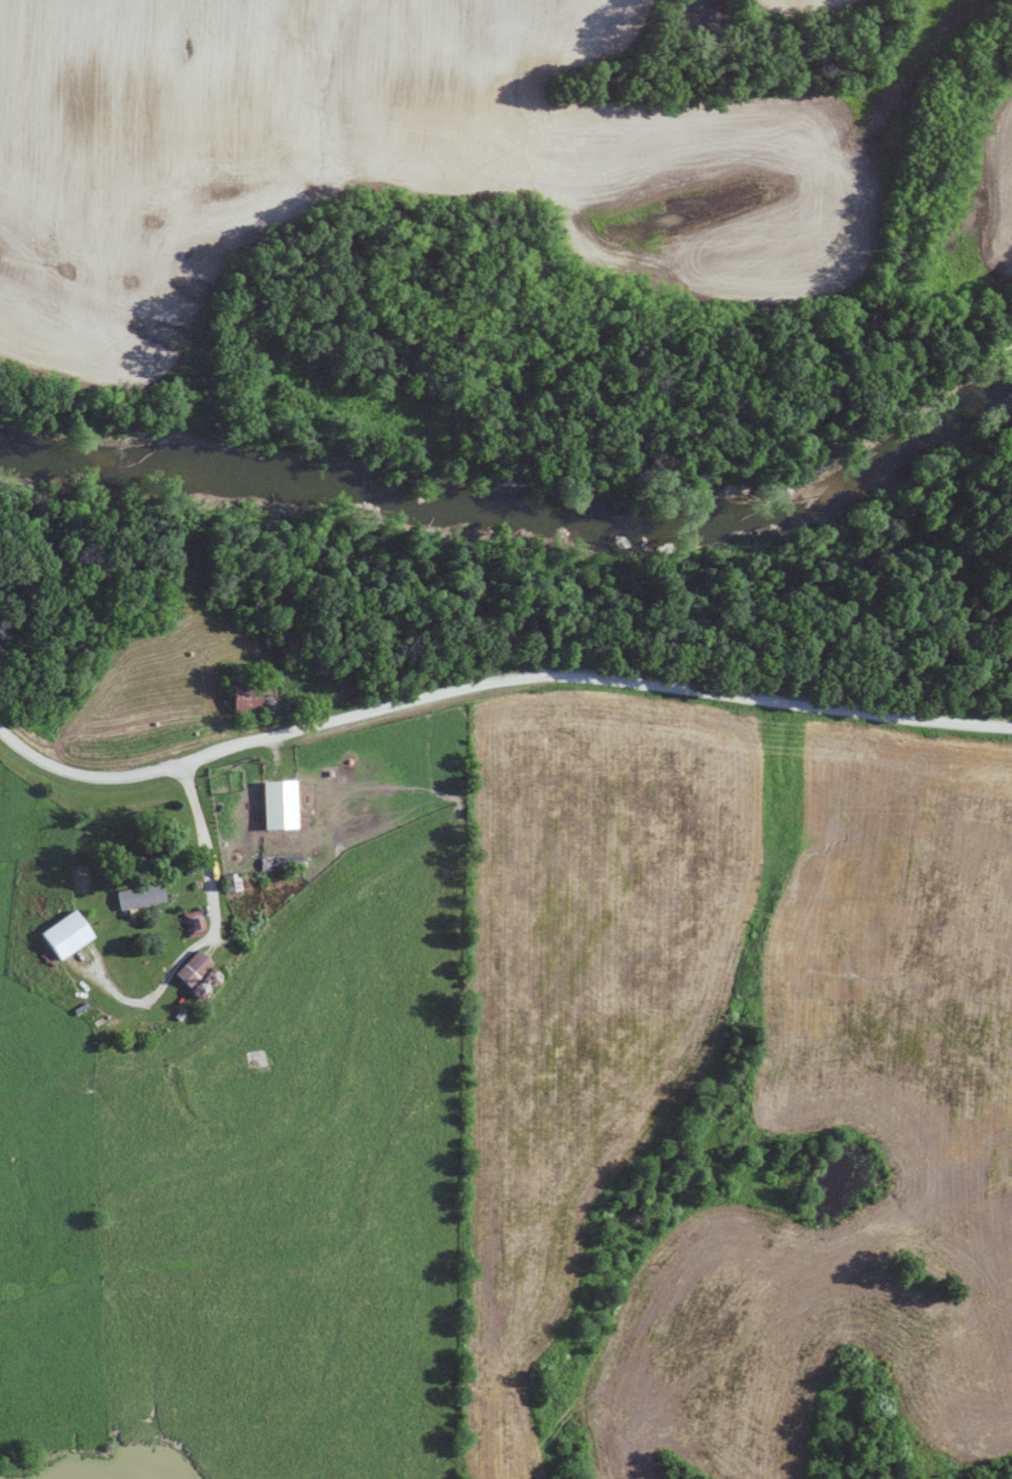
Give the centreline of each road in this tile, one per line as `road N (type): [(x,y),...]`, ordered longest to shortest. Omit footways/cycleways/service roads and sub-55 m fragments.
road 1 (residential): [(1011,745),(575,687),(258,759),(153,759),(64,726),(0,666)]
road 2 (residential): [(185,759),(220,902)]

